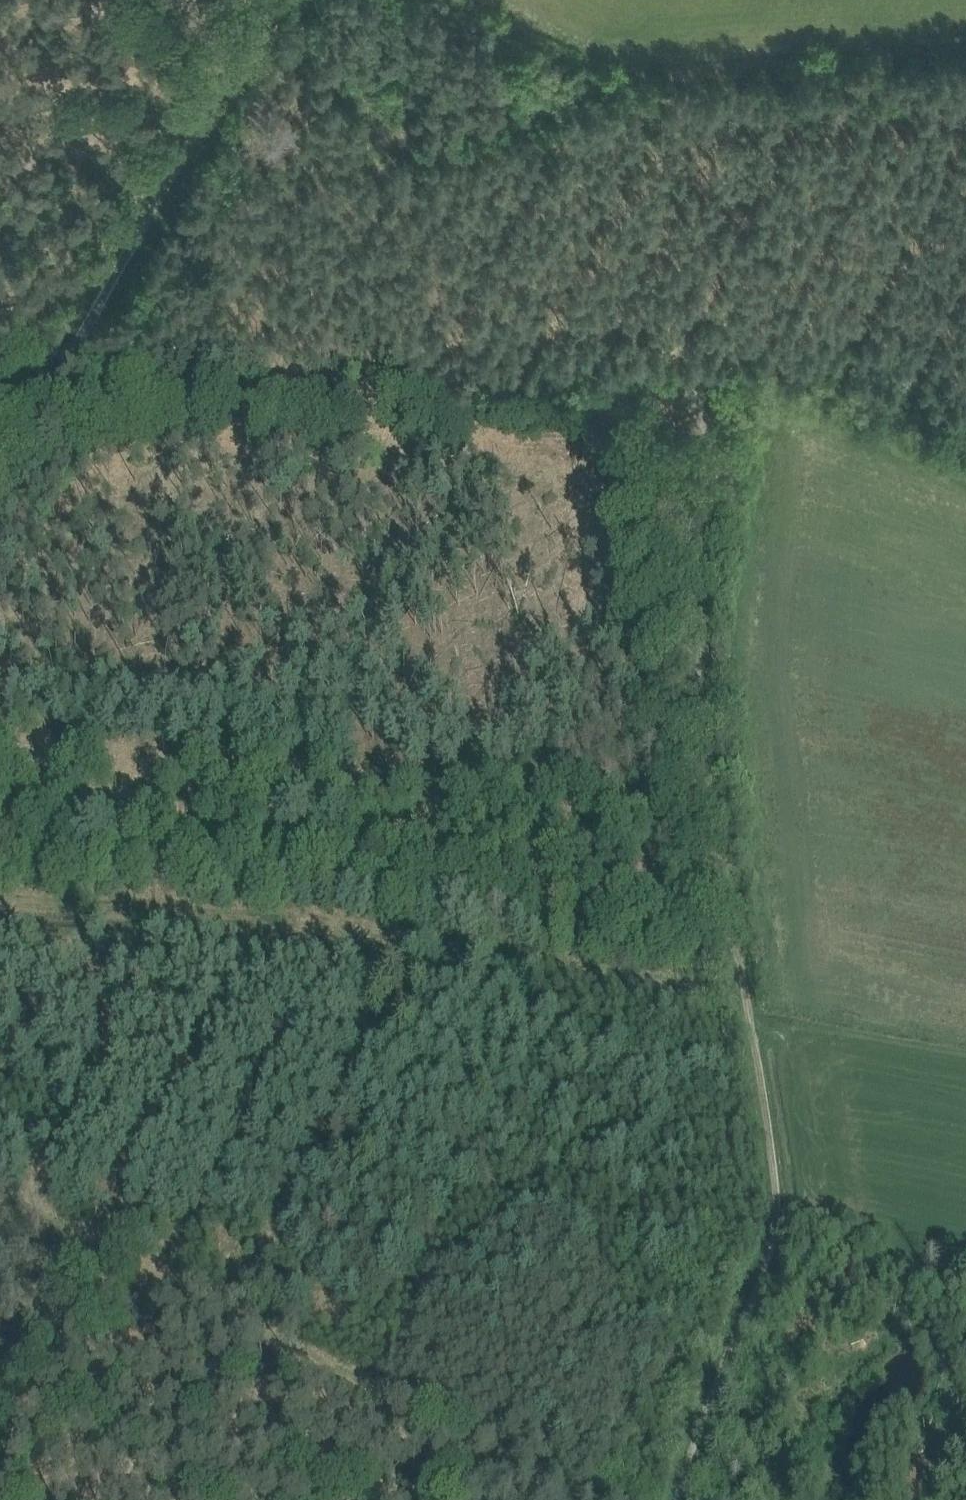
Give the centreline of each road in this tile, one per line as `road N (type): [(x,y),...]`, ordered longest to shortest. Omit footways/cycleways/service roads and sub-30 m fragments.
road 1 (track): [(669,1499),(787,1183),(712,801),(726,374),(33,407)]

